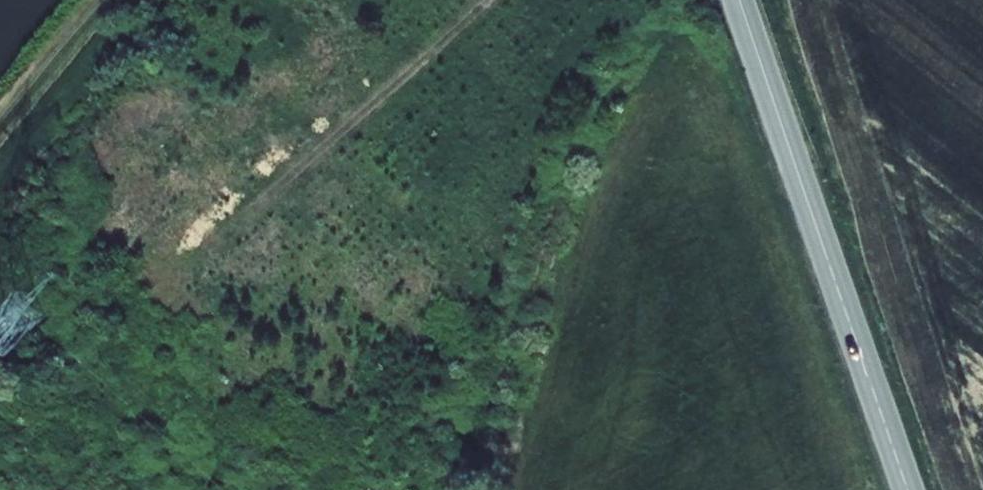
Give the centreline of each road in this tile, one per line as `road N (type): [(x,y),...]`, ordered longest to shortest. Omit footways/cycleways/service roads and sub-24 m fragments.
road 1 (tertiary): [(908,489),(739,0)]

